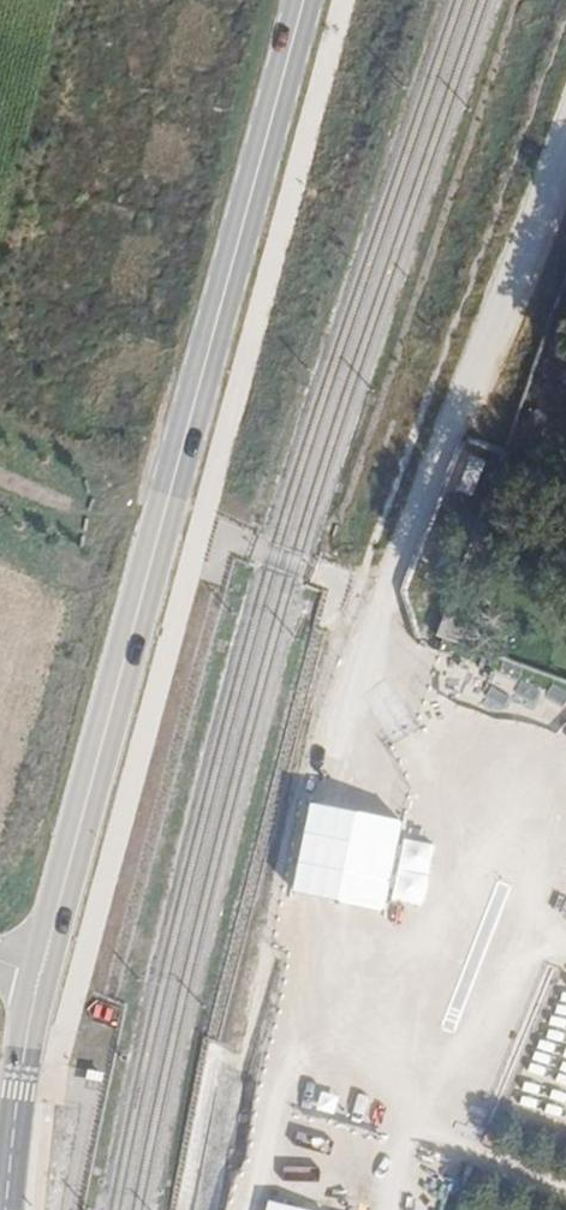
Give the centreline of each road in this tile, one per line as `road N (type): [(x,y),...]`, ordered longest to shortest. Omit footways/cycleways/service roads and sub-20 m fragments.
road 1 (secondary): [(39,975),(304,0)]
road 2 (unclassified): [(565,125),(331,768),(311,866),(317,1010)]
road 3 (secondary): [(39,975),(7,1209)]
road 4 (track): [(0,473),(161,539)]

